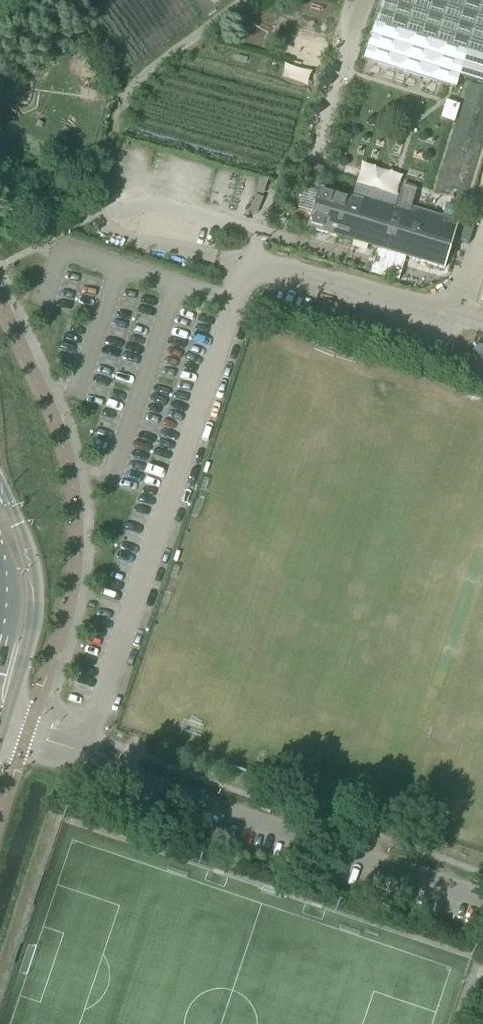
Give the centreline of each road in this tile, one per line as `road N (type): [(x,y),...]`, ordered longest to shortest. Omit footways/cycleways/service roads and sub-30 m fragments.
road 1 (unclassified): [(79,762),(482,899)]
road 2 (secondary): [(0,703),(30,639),(32,568),(0,484)]

